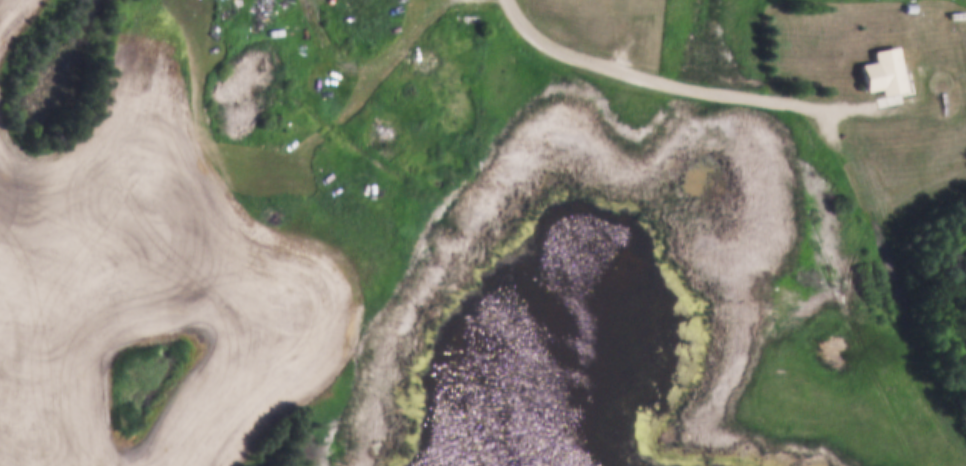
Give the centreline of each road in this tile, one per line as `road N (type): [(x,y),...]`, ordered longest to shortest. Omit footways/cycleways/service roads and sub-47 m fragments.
road 1 (track): [(937,465),(896,250),(824,140),(822,103)]

